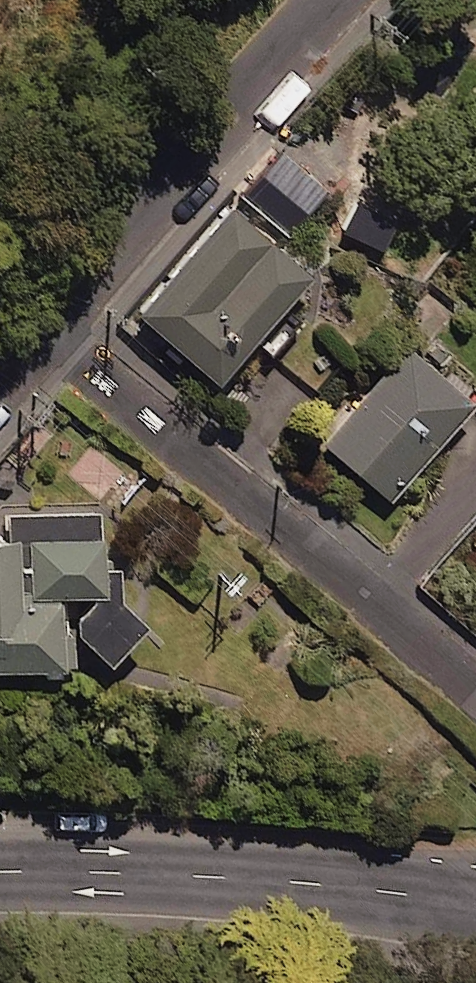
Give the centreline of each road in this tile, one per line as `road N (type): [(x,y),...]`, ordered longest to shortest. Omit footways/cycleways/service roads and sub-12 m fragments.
road 1 (residential): [(44,324),(475,686)]
road 2 (secondary): [(0,869),(282,881),(475,902)]
road 3 (residential): [(333,0),(44,324)]

